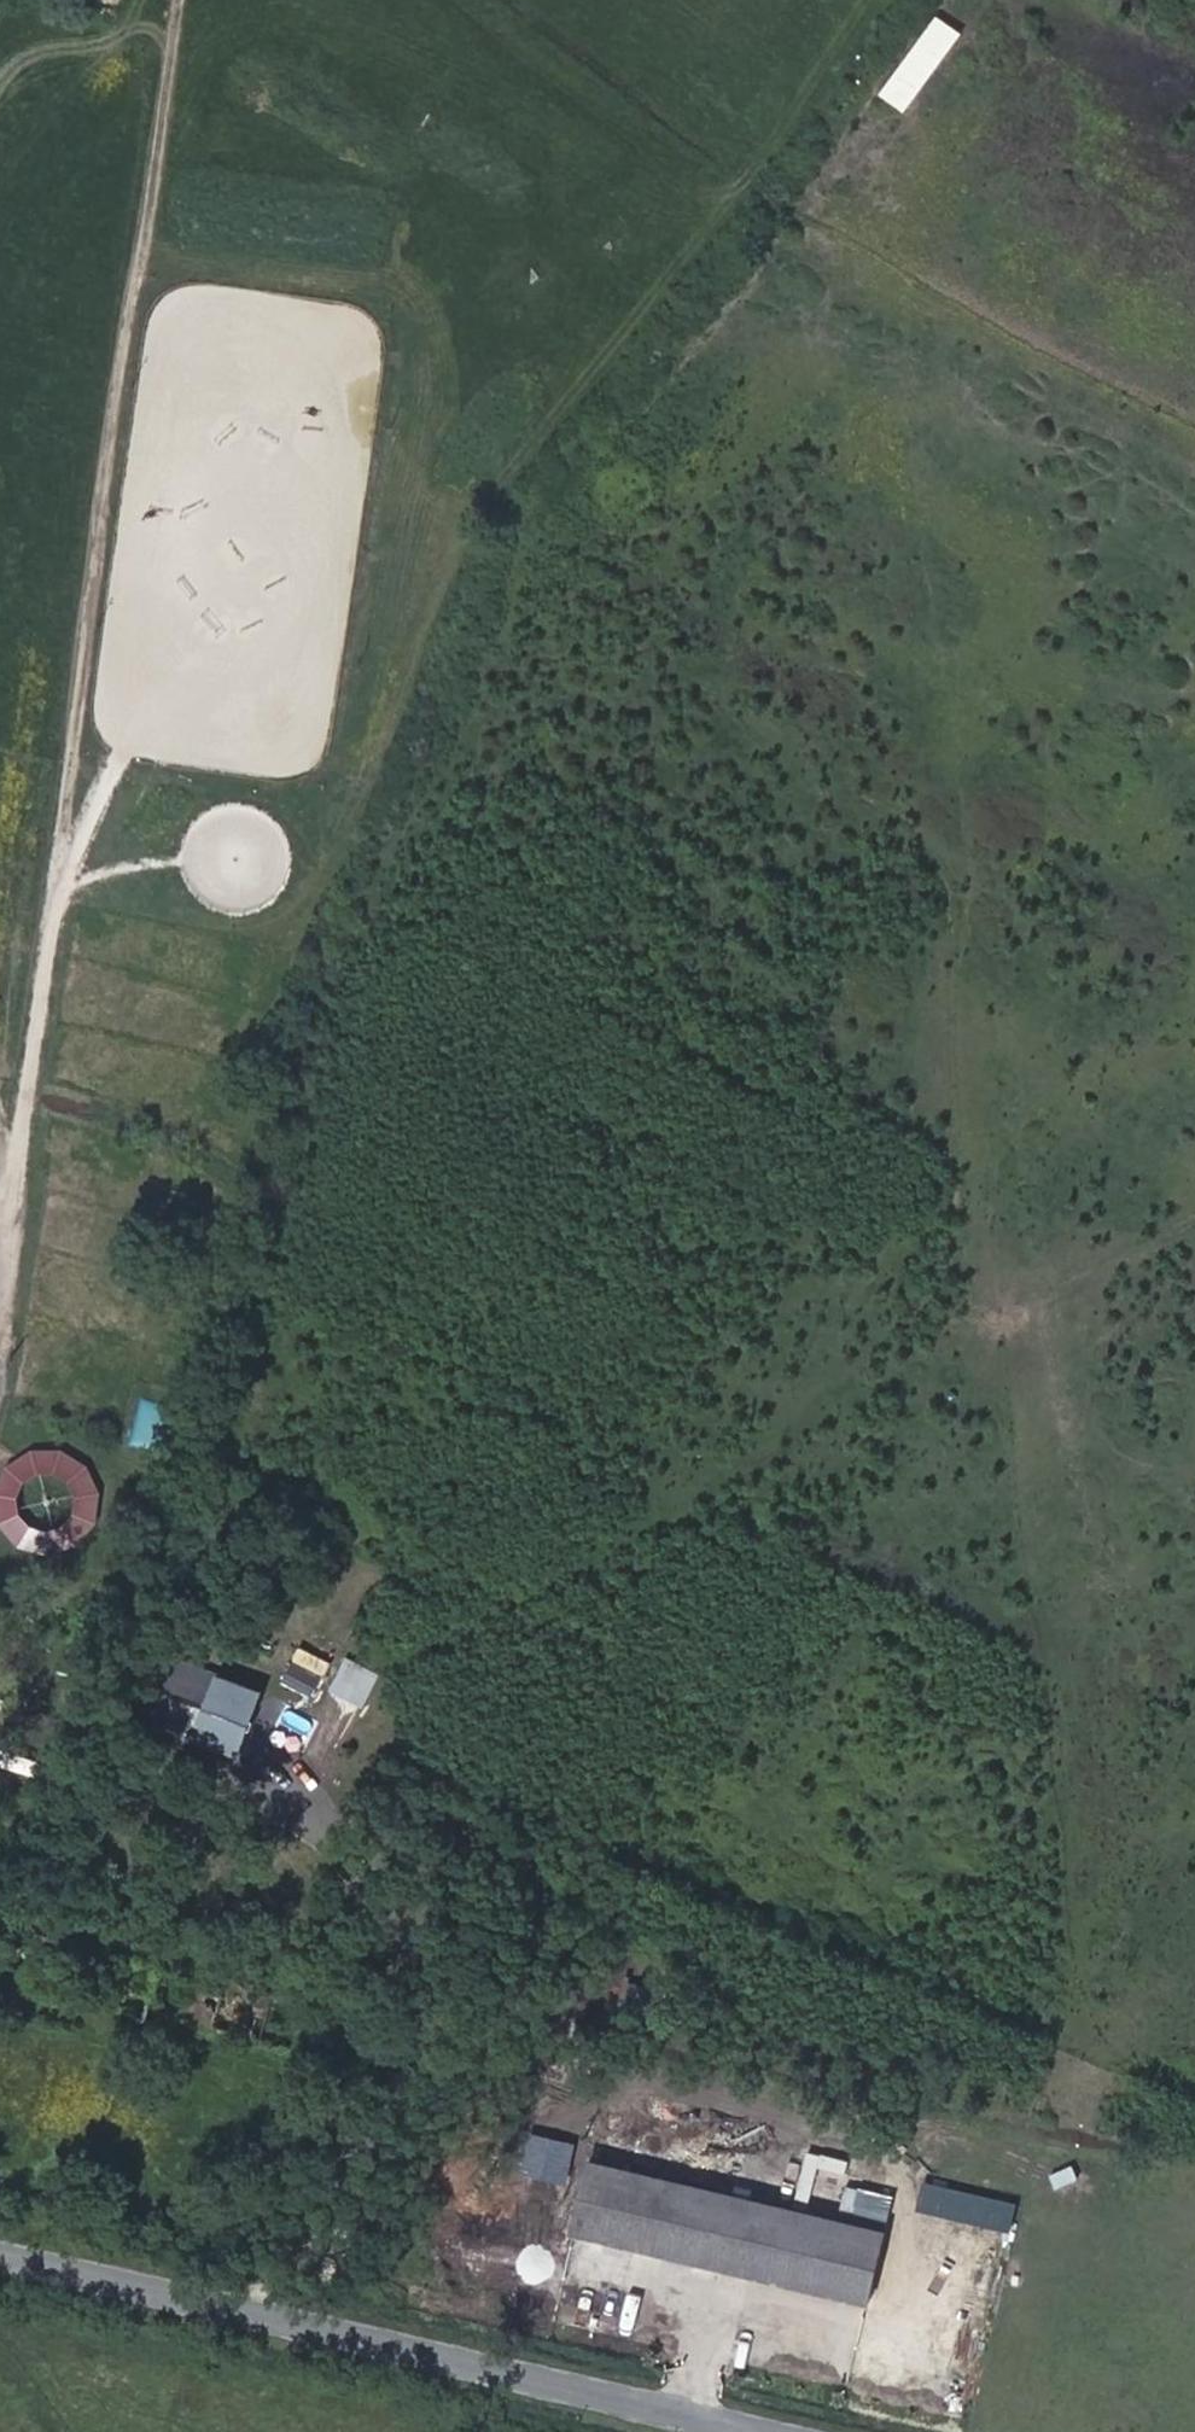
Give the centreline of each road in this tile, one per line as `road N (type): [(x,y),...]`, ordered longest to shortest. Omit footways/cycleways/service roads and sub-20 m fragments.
road 1 (unclassified): [(756,2431),(0,2250)]

